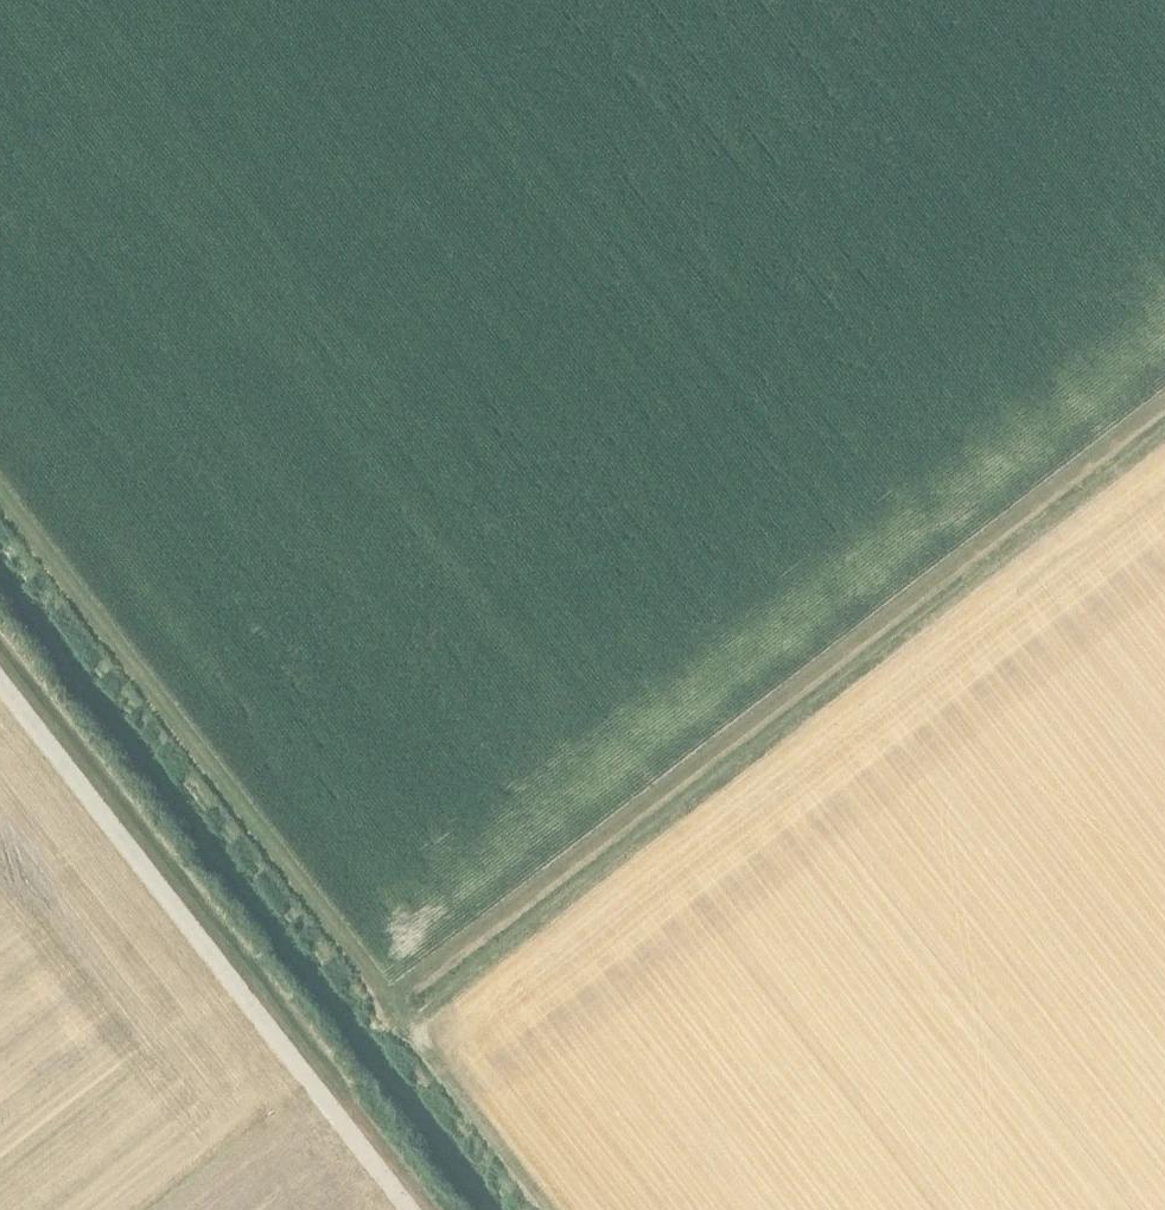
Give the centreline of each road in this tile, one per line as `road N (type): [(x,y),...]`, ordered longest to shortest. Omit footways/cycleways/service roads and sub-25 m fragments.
road 1 (track): [(406,1209),(0,684)]

